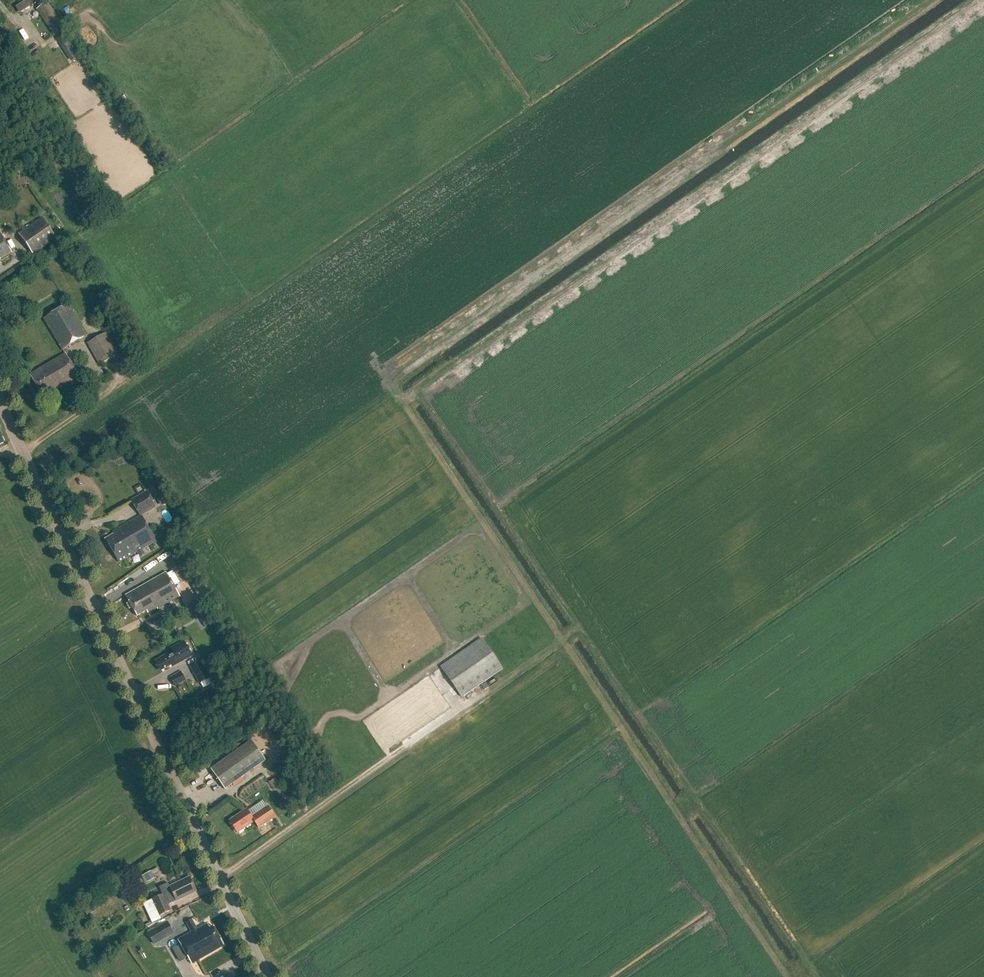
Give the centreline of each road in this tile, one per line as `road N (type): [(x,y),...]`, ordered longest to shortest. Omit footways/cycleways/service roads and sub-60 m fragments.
road 1 (track): [(944,0),(391,387),(787,976)]
road 2 (track): [(417,390),(817,976)]
road 3 (track): [(400,401),(971,0)]
road 4 (tertiary): [(269,976),(0,403)]
road 5 (track): [(220,876),(579,628)]
road 6 (track): [(114,370),(114,388),(21,449)]

